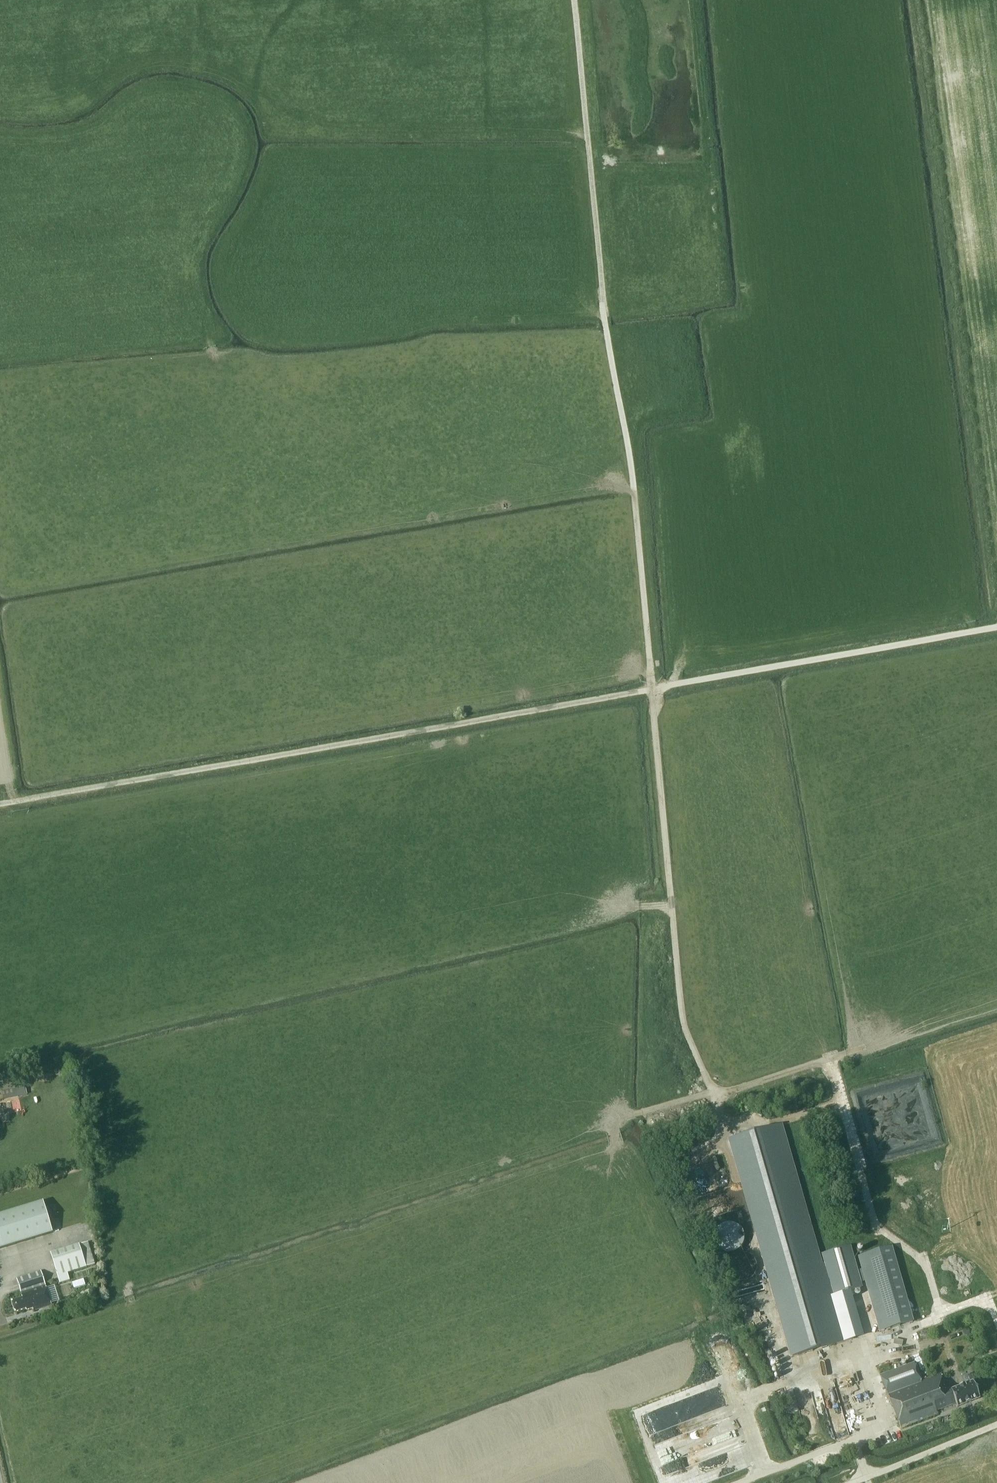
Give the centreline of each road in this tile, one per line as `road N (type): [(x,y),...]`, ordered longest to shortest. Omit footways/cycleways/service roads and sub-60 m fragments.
road 1 (track): [(653,689),(629,428),(581,167),(574,0)]

